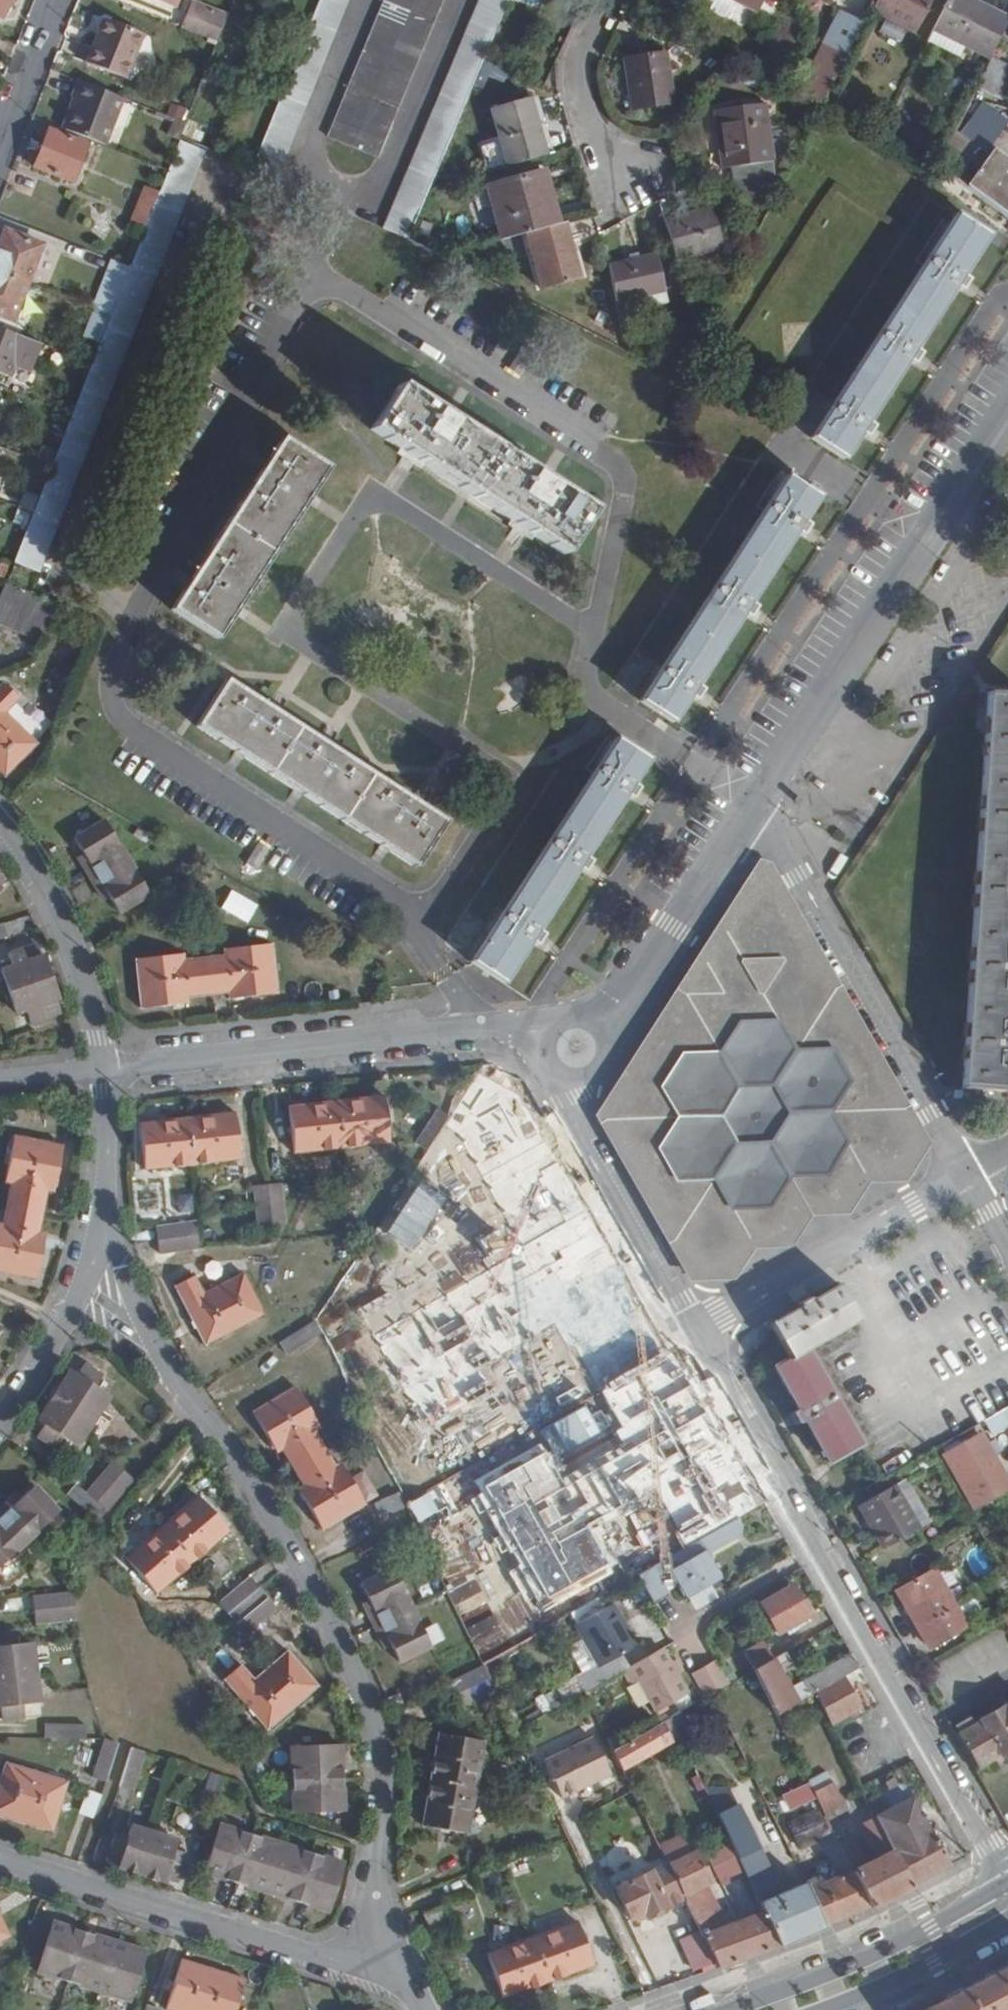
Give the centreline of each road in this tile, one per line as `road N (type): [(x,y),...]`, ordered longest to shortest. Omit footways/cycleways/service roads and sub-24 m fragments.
road 1 (residential): [(412,1985),(377,1890),(384,1771),(372,1713),(282,1532),(160,1356),(104,1204)]
road 2 (residential): [(696,1328),(905,1712),(1007,1877)]
road 3 (residential): [(755,802),(1007,413)]
road 4 (residential): [(547,1040),(530,1025),(103,1071)]
road 5 (residential): [(412,1985),(0,1858)]
road 6 (residential): [(965,1174),(755,802)]
road 7 (residential): [(696,1328),(965,1174)]
road 8 (primary): [(1007,1883),(864,1961),(733,2009)]
road 9 (residential): [(574,1078),(568,1099),(696,1328)]
road 10 (residential): [(591,1022),(622,1005),(755,802)]
road 11 (residential): [(103,1071),(51,905),(0,829)]
road 12 (residential): [(0,1419),(70,1313),(89,1272),(104,1204)]
road 13 (primary): [(823,2009),(1007,1919)]
road 14 (residential): [(607,172),(579,67),(605,0)]
road 15 (residential): [(55,0),(0,141)]
road 16 (residential): [(104,1204),(103,1071)]

